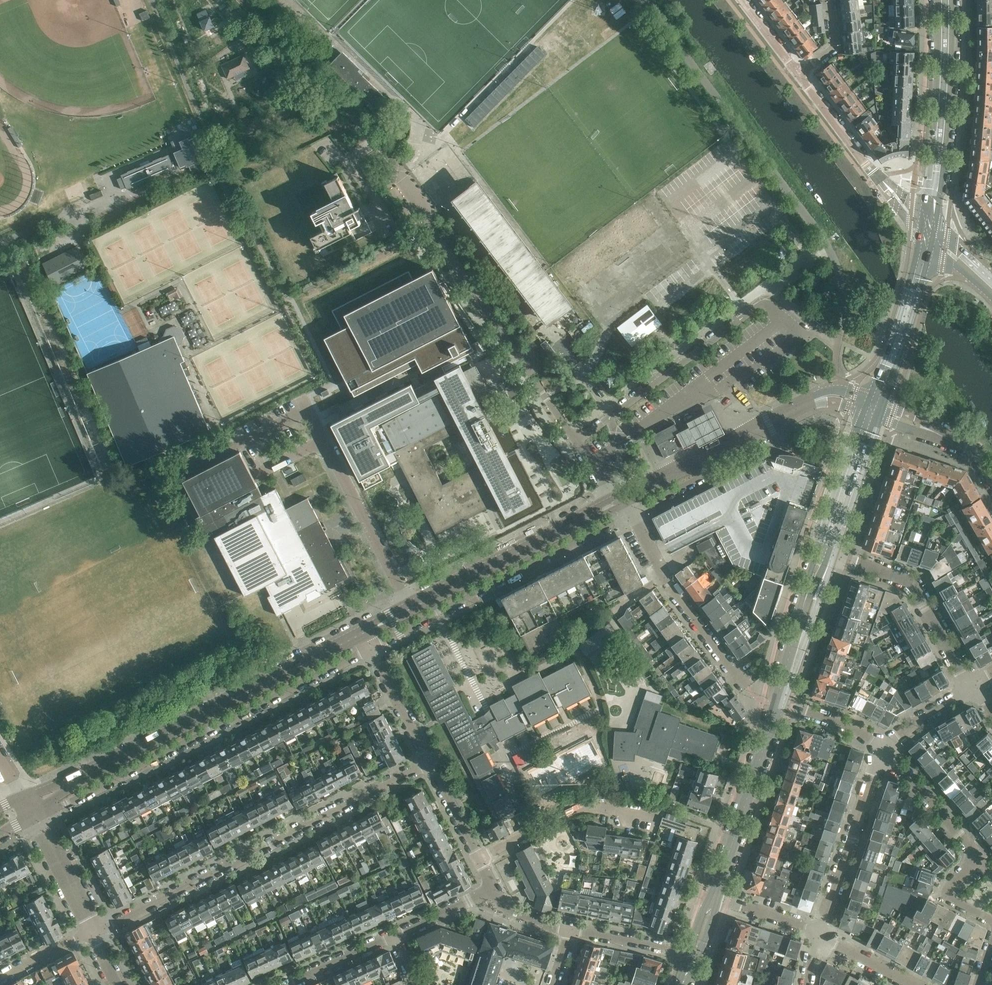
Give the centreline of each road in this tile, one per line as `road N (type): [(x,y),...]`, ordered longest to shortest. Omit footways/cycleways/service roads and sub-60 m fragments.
road 1 (residential): [(627,498),(590,464),(371,135)]
road 2 (residential): [(92,932),(429,761)]
road 3 (residential): [(34,819),(371,650)]
road 4 (tertiary): [(362,635),(93,773)]
road 5 (tertiary): [(627,498),(362,635)]
road 6 (residential): [(371,650),(634,513)]
road 7 (secondary): [(935,229),(949,112),(951,0)]
road 8 (secondary): [(938,0),(923,218)]
road 9 (residential): [(970,689),(910,581),(829,552)]
road 10 (secondary): [(714,897),(776,704)]
road 11 (residential): [(820,935),(881,744)]
road 12 (residential): [(479,859),(590,804),(653,816)]
road 13 (secondary): [(921,232),(869,399)]
road 14 (secondary): [(880,404),(932,242)]
road 15 (secondary): [(829,552),(875,417)]
road 16 (secondary): [(863,412),(818,547)]
road 17 (residential): [(747,687),(664,574)]
road 18 (tertiary): [(869,399),(825,391),(750,434)]
road 19 (residential): [(967,839),(881,744)]
road 20 (residential): [(92,932),(34,819)]
road 21 (residential): [(429,761),(371,650)]
road 22 (tertiary): [(872,168),(798,71)]
road 23 (tertiary): [(750,434),(827,402),(863,412)]
road 24 (residential): [(991,923),(942,895),(945,873),(967,839)]

